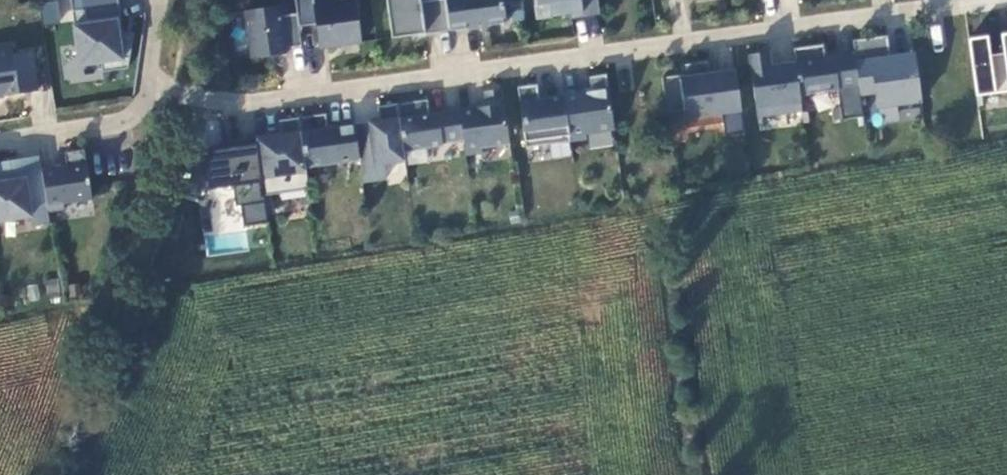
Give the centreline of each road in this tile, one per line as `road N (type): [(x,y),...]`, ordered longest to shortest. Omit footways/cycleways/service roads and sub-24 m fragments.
road 1 (residential): [(148,84),(239,105),(971,0)]
road 2 (residential): [(148,84),(134,121),(0,141)]

